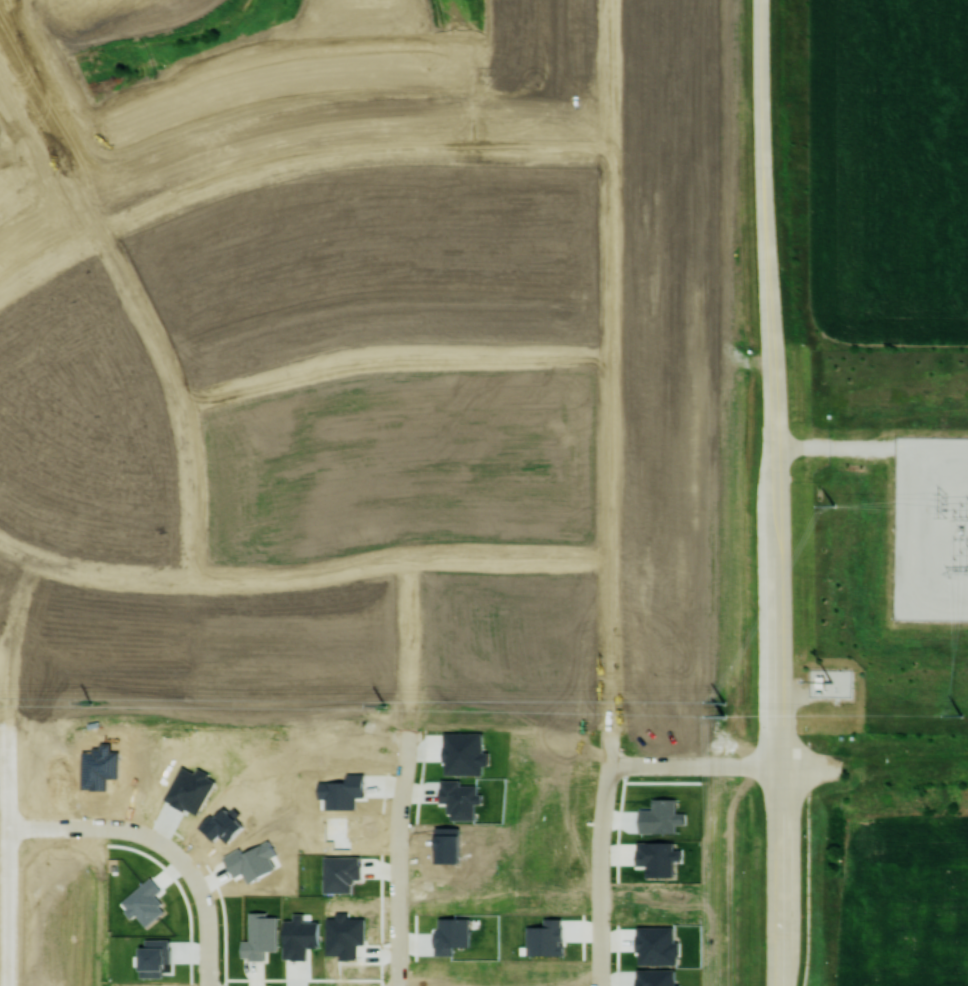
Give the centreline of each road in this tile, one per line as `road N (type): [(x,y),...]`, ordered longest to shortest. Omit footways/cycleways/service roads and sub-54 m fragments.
road 1 (residential): [(609,725),(609,0)]
road 2 (residential): [(196,578),(196,487),(184,413),(151,327),(0,27)]
road 3 (residential): [(610,559),(408,558),(196,578),(102,572)]
road 4 (residential): [(468,129),(286,146),(177,173),(90,206),(0,262)]
road 5 (residential): [(184,413),(274,379),(354,363),(609,358)]
road 6 (residential): [(400,985),(408,558)]
road 7 (residential): [(6,985),(6,717)]
road 8 (tertiary): [(778,763),(778,985)]
road 9 (residential): [(601,985),(609,764)]
road 10 (residential): [(181,856),(135,829),(6,829)]
road 11 (residential): [(208,985),(204,893),(181,856)]
road 12 (residential): [(609,127),(477,129)]

